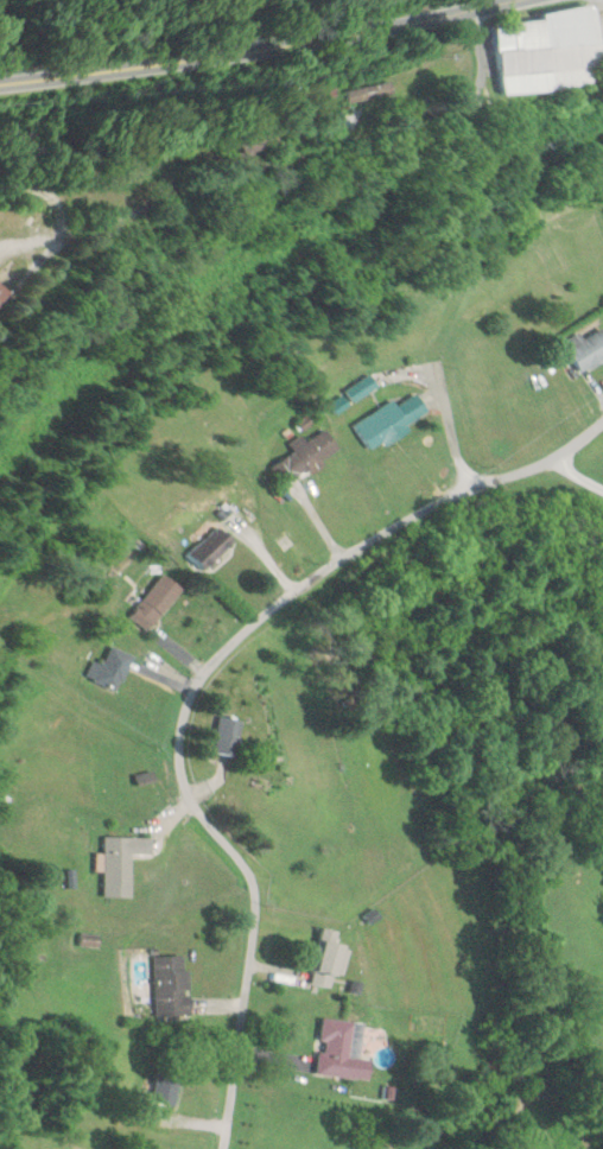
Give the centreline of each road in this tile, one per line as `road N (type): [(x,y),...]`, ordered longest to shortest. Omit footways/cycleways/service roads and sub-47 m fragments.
road 1 (residential): [(225,1148),(256,907),(252,876),(202,815),(184,779),(186,715),(199,684),(294,589),(343,556),(474,487),(527,469),(602,421)]
road 2 (secondary): [(525,0),(201,68),(0,85)]

